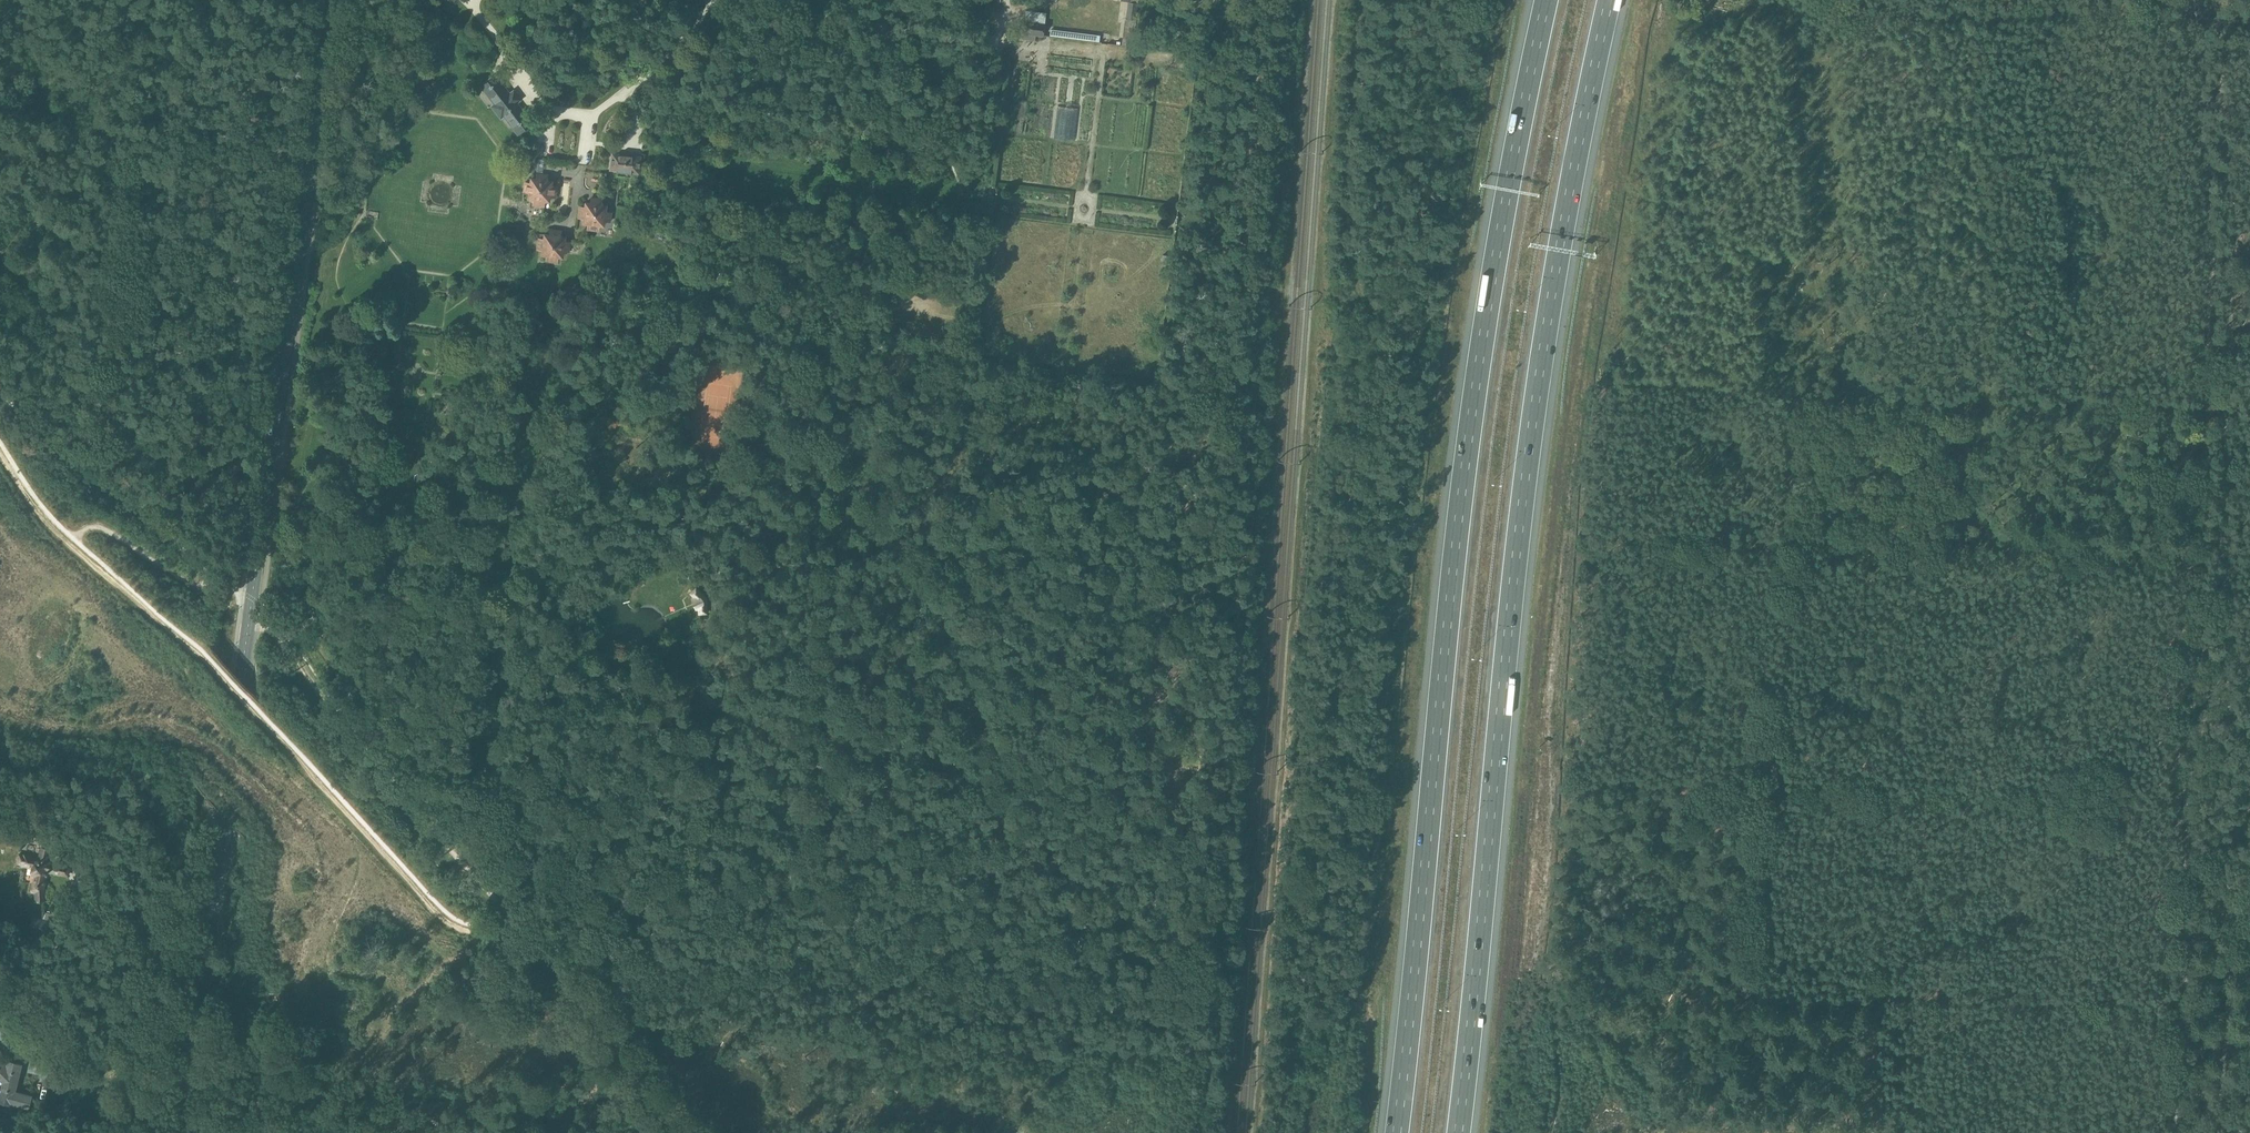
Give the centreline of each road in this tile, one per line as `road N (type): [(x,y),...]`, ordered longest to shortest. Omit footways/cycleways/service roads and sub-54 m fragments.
road 1 (motorway): [(1458,1132),(1535,400),(1609,0)]
road 2 (motorway): [(1546,0),(1476,386),(1396,1132)]
road 3 (secondary): [(180,1132),(332,0)]
road 4 (track): [(0,453),(47,522),(221,674),(443,919),(464,932),(537,944)]
road 5 (track): [(1770,785),(1757,794),(1752,986),(1763,998),(2185,1008)]
road 6 (track): [(2180,1132),(2204,552)]
road 7 (track): [(1784,534),(1796,412),(1830,336),(1783,43),(1790,0)]
road 8 (track): [(2201,21),(2213,249),(2204,552)]
road 9 (track): [(2204,552),(1784,534)]
road 10 (track): [(1786,10),(2201,21)]
road 11 (track): [(2209,408),(1894,384),(1807,388)]
road 12 (track): [(1770,785),(1784,534)]
road 13 (track): [(1868,1132),(1873,998)]

